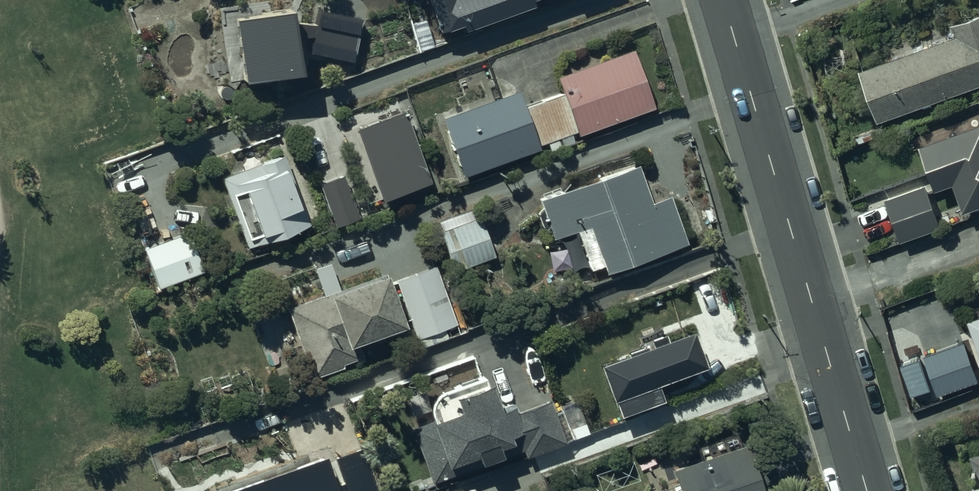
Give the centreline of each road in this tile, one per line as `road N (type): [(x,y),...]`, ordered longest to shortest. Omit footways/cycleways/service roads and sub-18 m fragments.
road 1 (residential): [(724,0),(868,490)]

